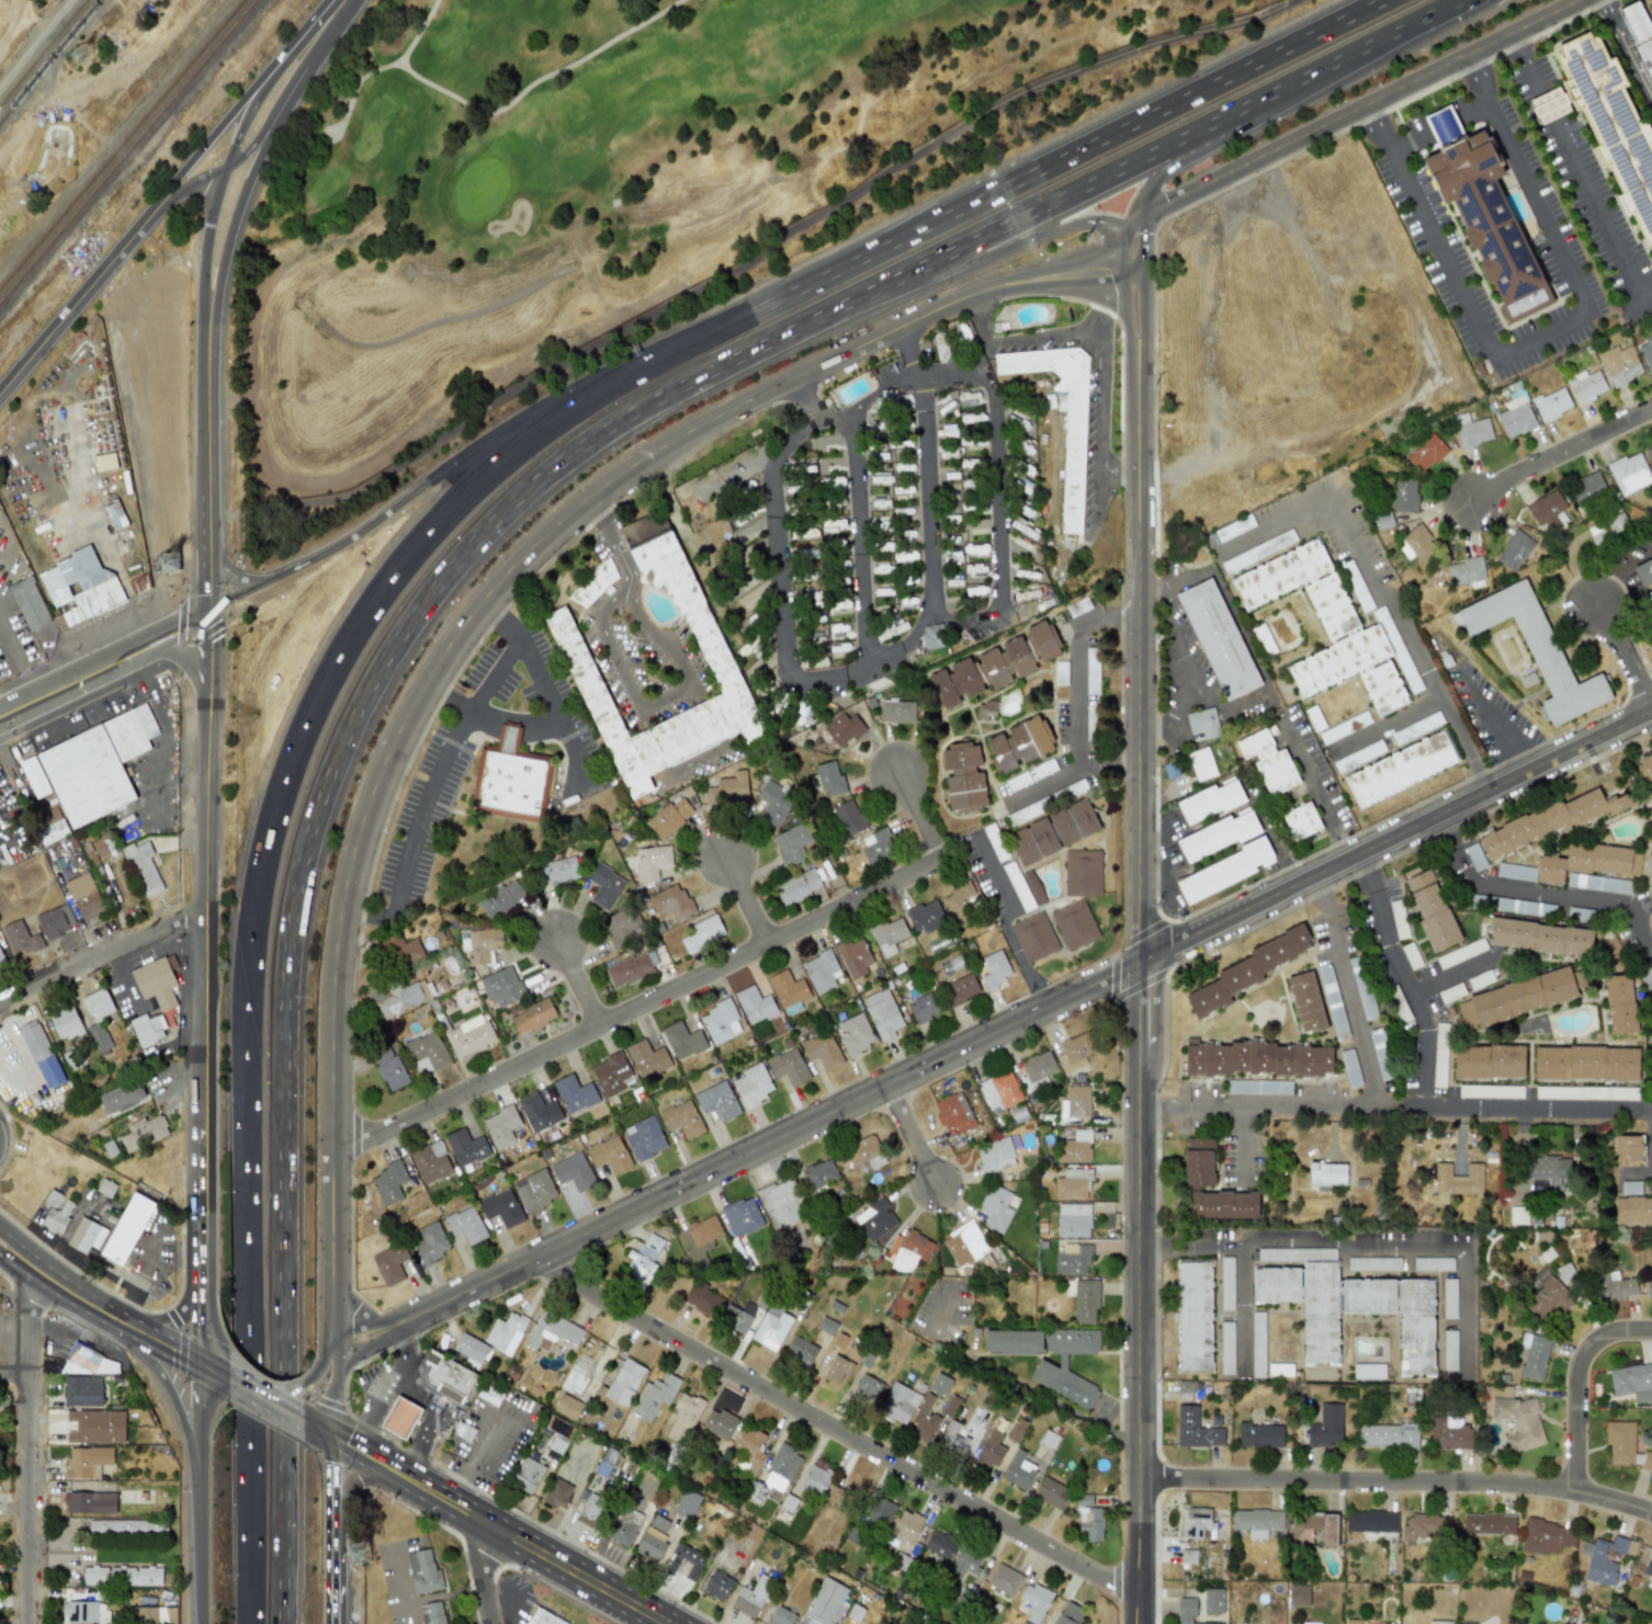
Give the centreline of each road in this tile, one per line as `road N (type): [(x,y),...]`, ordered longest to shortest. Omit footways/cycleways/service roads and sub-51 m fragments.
road 1 (motorway): [(282,1623),(285,1013),(295,917),(317,822),(351,732),(396,647),(453,568),(519,498),(593,436),(928,263)]
road 2 (motorway): [(784,294),(616,383),(539,432),(467,493),(353,636),(310,717),(278,804),(248,973),(249,1623)]
road 3 (tertiary): [(1136,962),(403,1321)]
road 4 (residential): [(543,1252),(563,1279),(1134,1595)]
road 5 (secondary): [(202,1364),(207,688)]
road 6 (residential): [(330,1140),(374,1134),(939,860)]
road 7 (motorway): [(1384,0),(784,294)]
road 8 (tertiary): [(1136,962),(1136,344)]
road 9 (motorway): [(784,294),(563,395),(360,535),(258,586)]
road 10 (residential): [(645,455),(542,535),(439,656),(367,800),(335,946)]
road 11 (tertiary): [(1134,1623),(1138,1053)]
road 12 (tertiary): [(1651,709),(1175,943)]
road 13 (residential): [(1136,1477),(1510,1492),(1651,1520)]
road 14 (residential): [(1143,215),(1576,0)]
road 15 (motorway): [(928,263),(1323,72)]
road 16 (residential): [(335,946),(330,1320)]
road 17 (residential): [(970,294),(645,455)]
road 18 (residential): [(26,1623),(29,1301),(38,1285)]
road 19 (secondary): [(412,1481),(667,1623)]
road 20 (secondary): [(206,344),(234,218),(296,78)]
road 21 (motorway): [(1143,215),(1156,178),(1323,72)]
road 22 (tertiary): [(0,396),(144,222)]
road 23 (residential): [(0,1004),(183,915),(205,913)]
road 24 (motorway): [(202,1410),(205,1623)]
road 25 (residential): [(1582,1501),(1588,1365),(1613,1342),(1651,1338)]
road 26 (residential): [(1469,502),(1651,407)]
road 27 (secondary): [(206,548),(206,344)]
road 28 (tertiary): [(275,66),(144,222)]
road 29 (motorway): [(928,263),(991,253),(1076,224),(1122,232)]
road 30 (secondary): [(226,166),(206,234),(206,344)]
road 31 (secondary): [(147,1326),(0,1230)]
road 32 (residential): [(1143,271),(1030,279),(970,294)]
road 33 (secondary): [(0,1257),(144,1344)]
road 34 (motorway): [(144,1344),(179,1395),(202,1494)]
road 35 (motorway): [(1323,72),(1458,0)]
road 36 (tertiary): [(0,714),(137,647)]
road 37 (secondary): [(302,1421),(412,1481)]
road 38 (residential): [(1651,709),(1593,603)]

